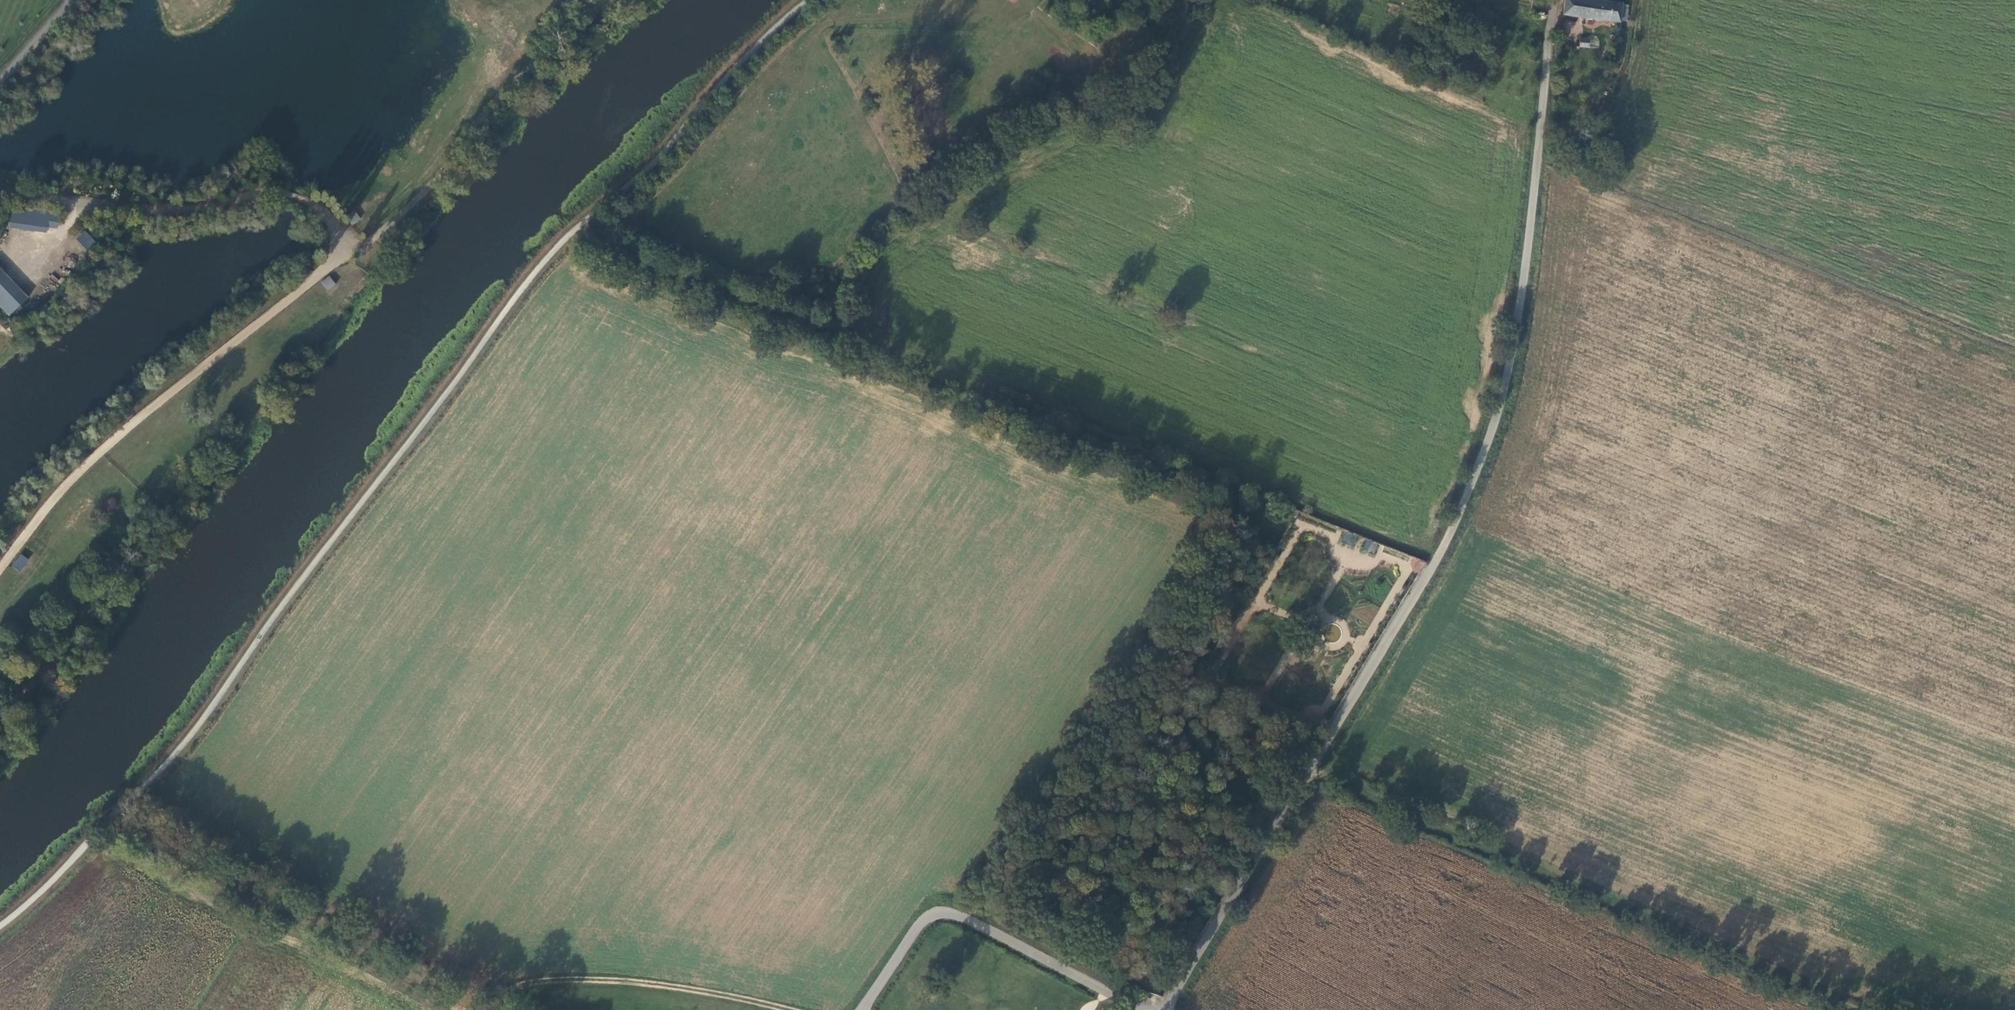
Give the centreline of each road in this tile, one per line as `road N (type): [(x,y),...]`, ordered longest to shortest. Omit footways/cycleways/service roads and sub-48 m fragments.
road 1 (track): [(600,0),(561,33),(411,206),(71,481),(0,576)]
road 2 (track): [(1544,119),(1524,282),(1471,491),(1316,767)]
road 3 (unclassified): [(0,183),(37,195),(179,208),(262,195),(303,203),(339,224),(361,249)]

